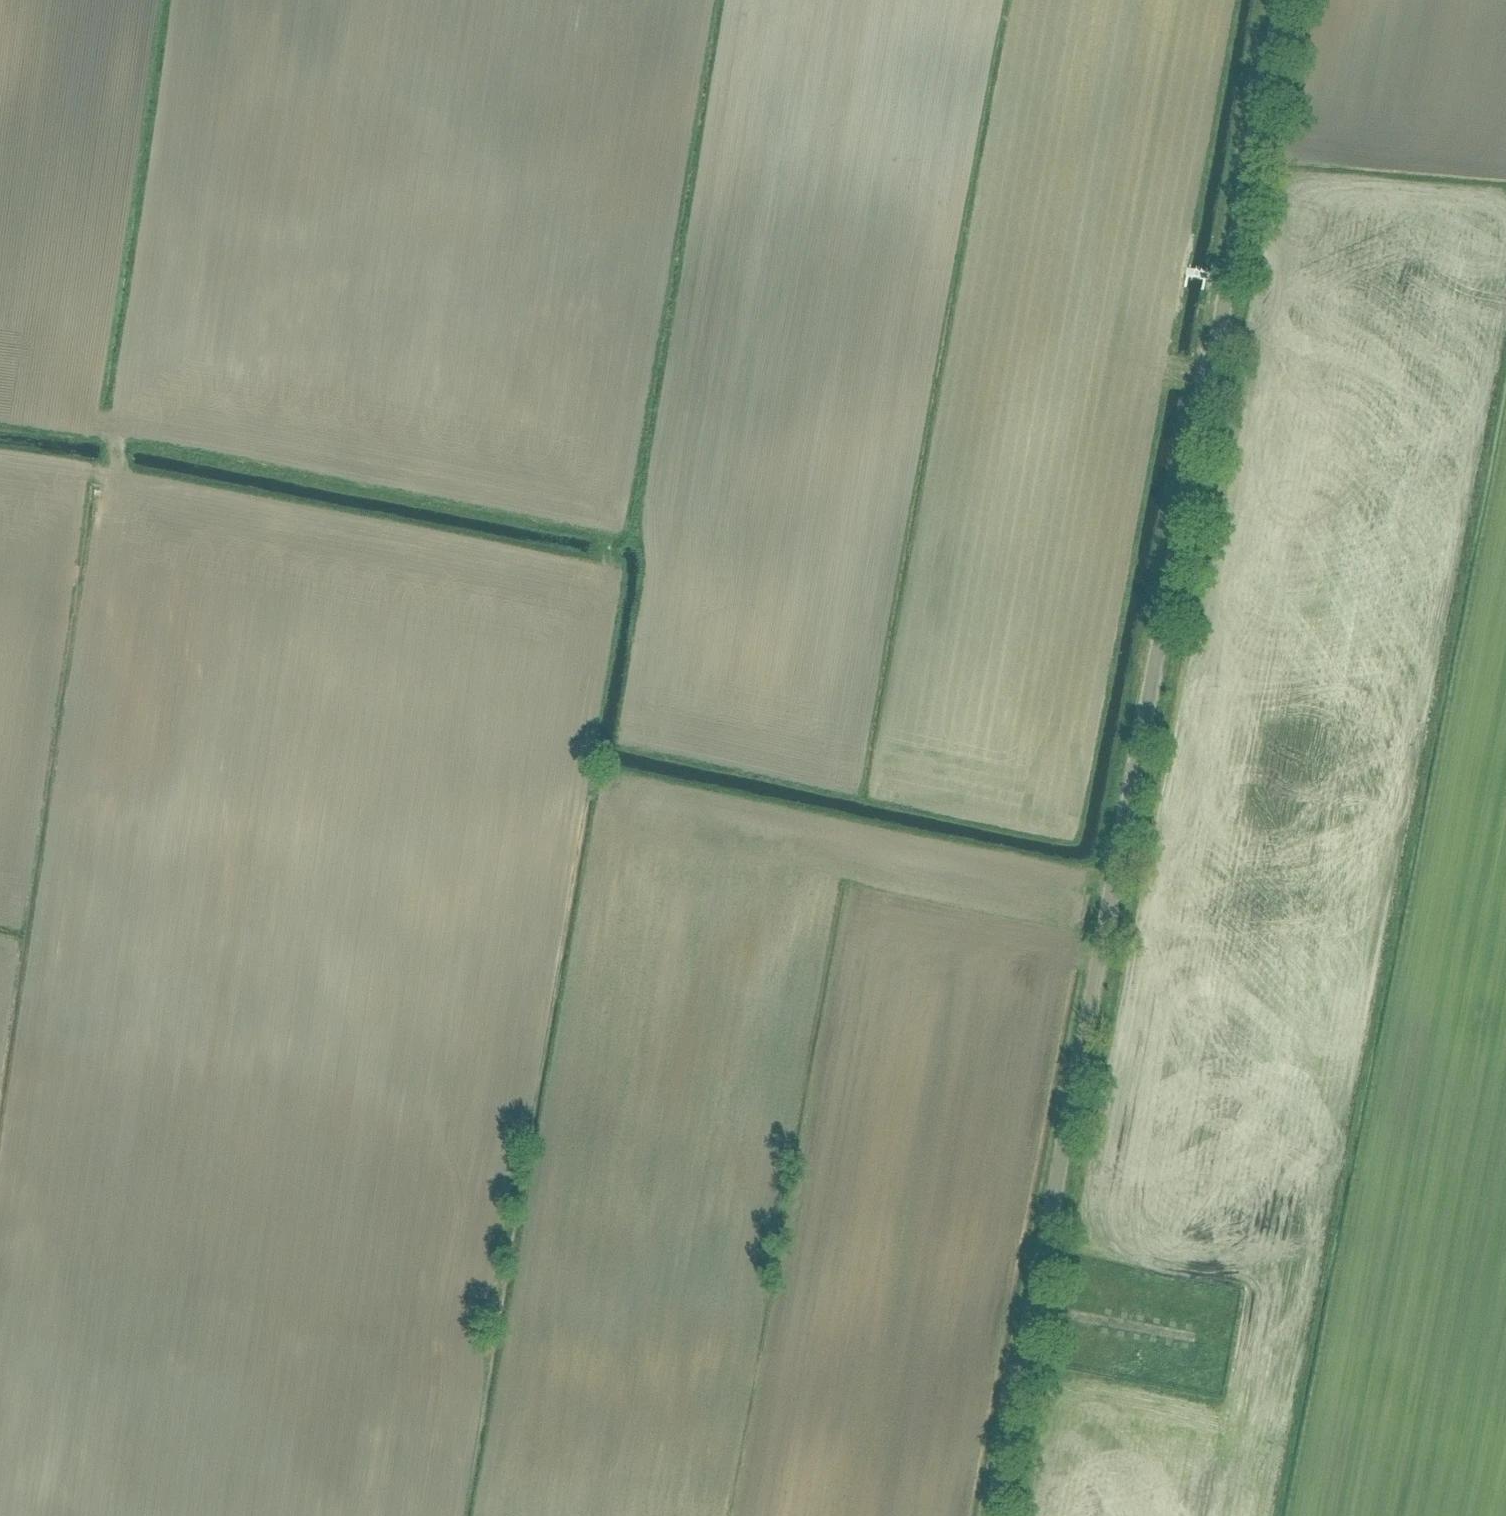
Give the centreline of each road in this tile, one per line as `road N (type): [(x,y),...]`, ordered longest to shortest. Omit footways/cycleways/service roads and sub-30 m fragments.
road 1 (unclassified): [(991,1515),(1278,0)]

